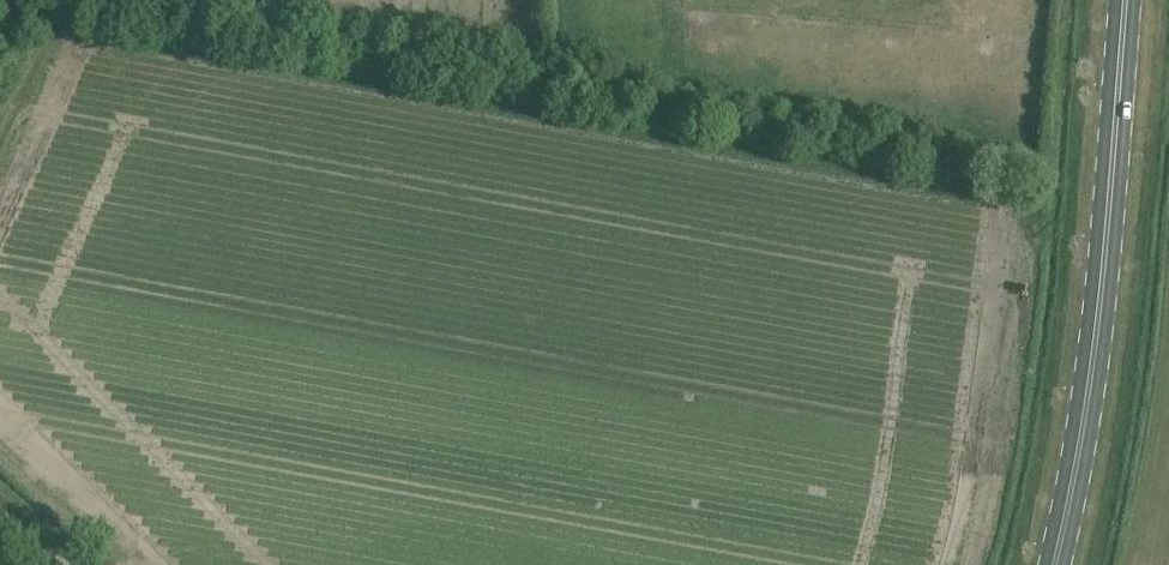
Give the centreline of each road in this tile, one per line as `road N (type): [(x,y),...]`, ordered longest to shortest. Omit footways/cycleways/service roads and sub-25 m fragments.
road 1 (primary): [(1057,564),(1091,395),(1127,0)]

